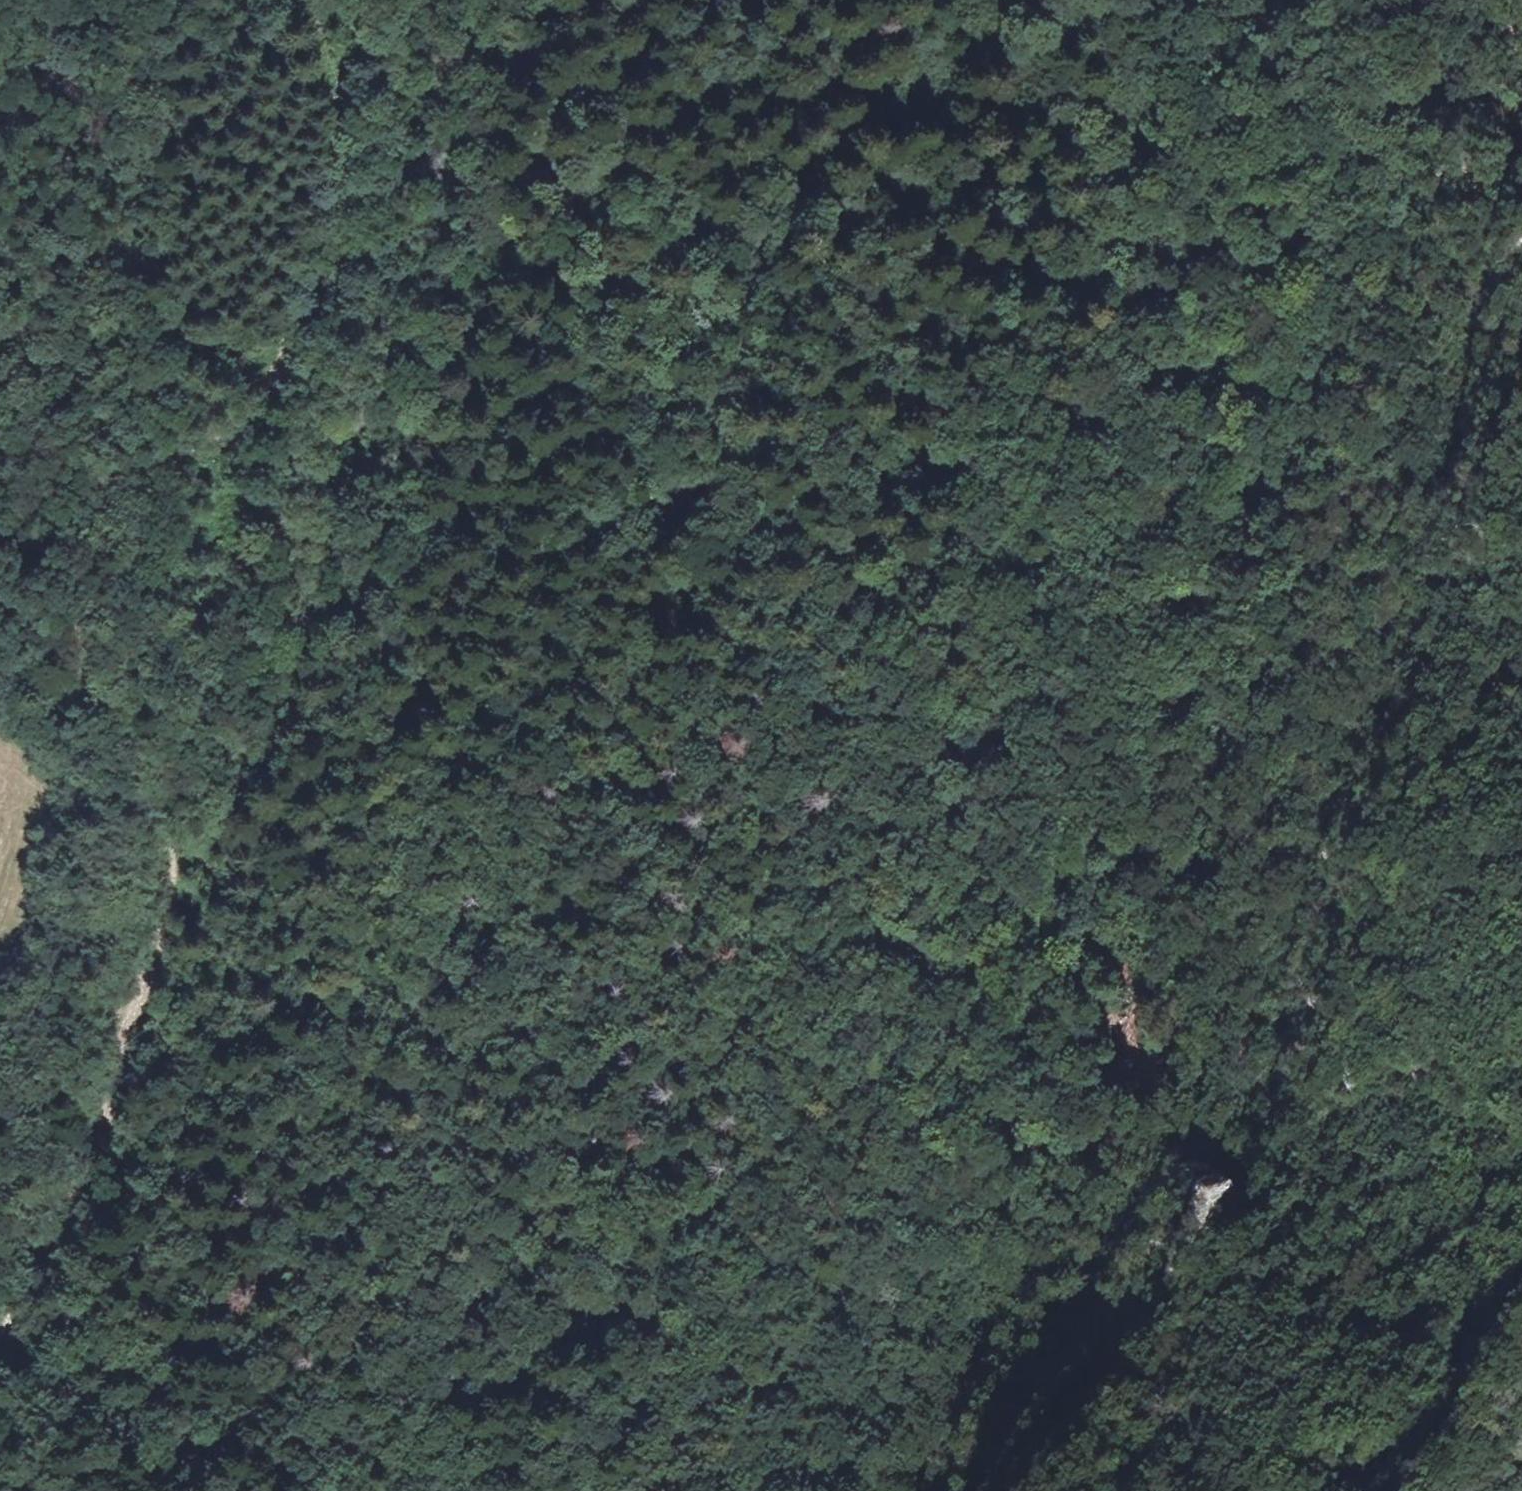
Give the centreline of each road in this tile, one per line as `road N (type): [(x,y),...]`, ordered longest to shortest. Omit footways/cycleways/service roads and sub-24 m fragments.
road 1 (track): [(0,1319),(147,938),(156,849),(136,765)]

